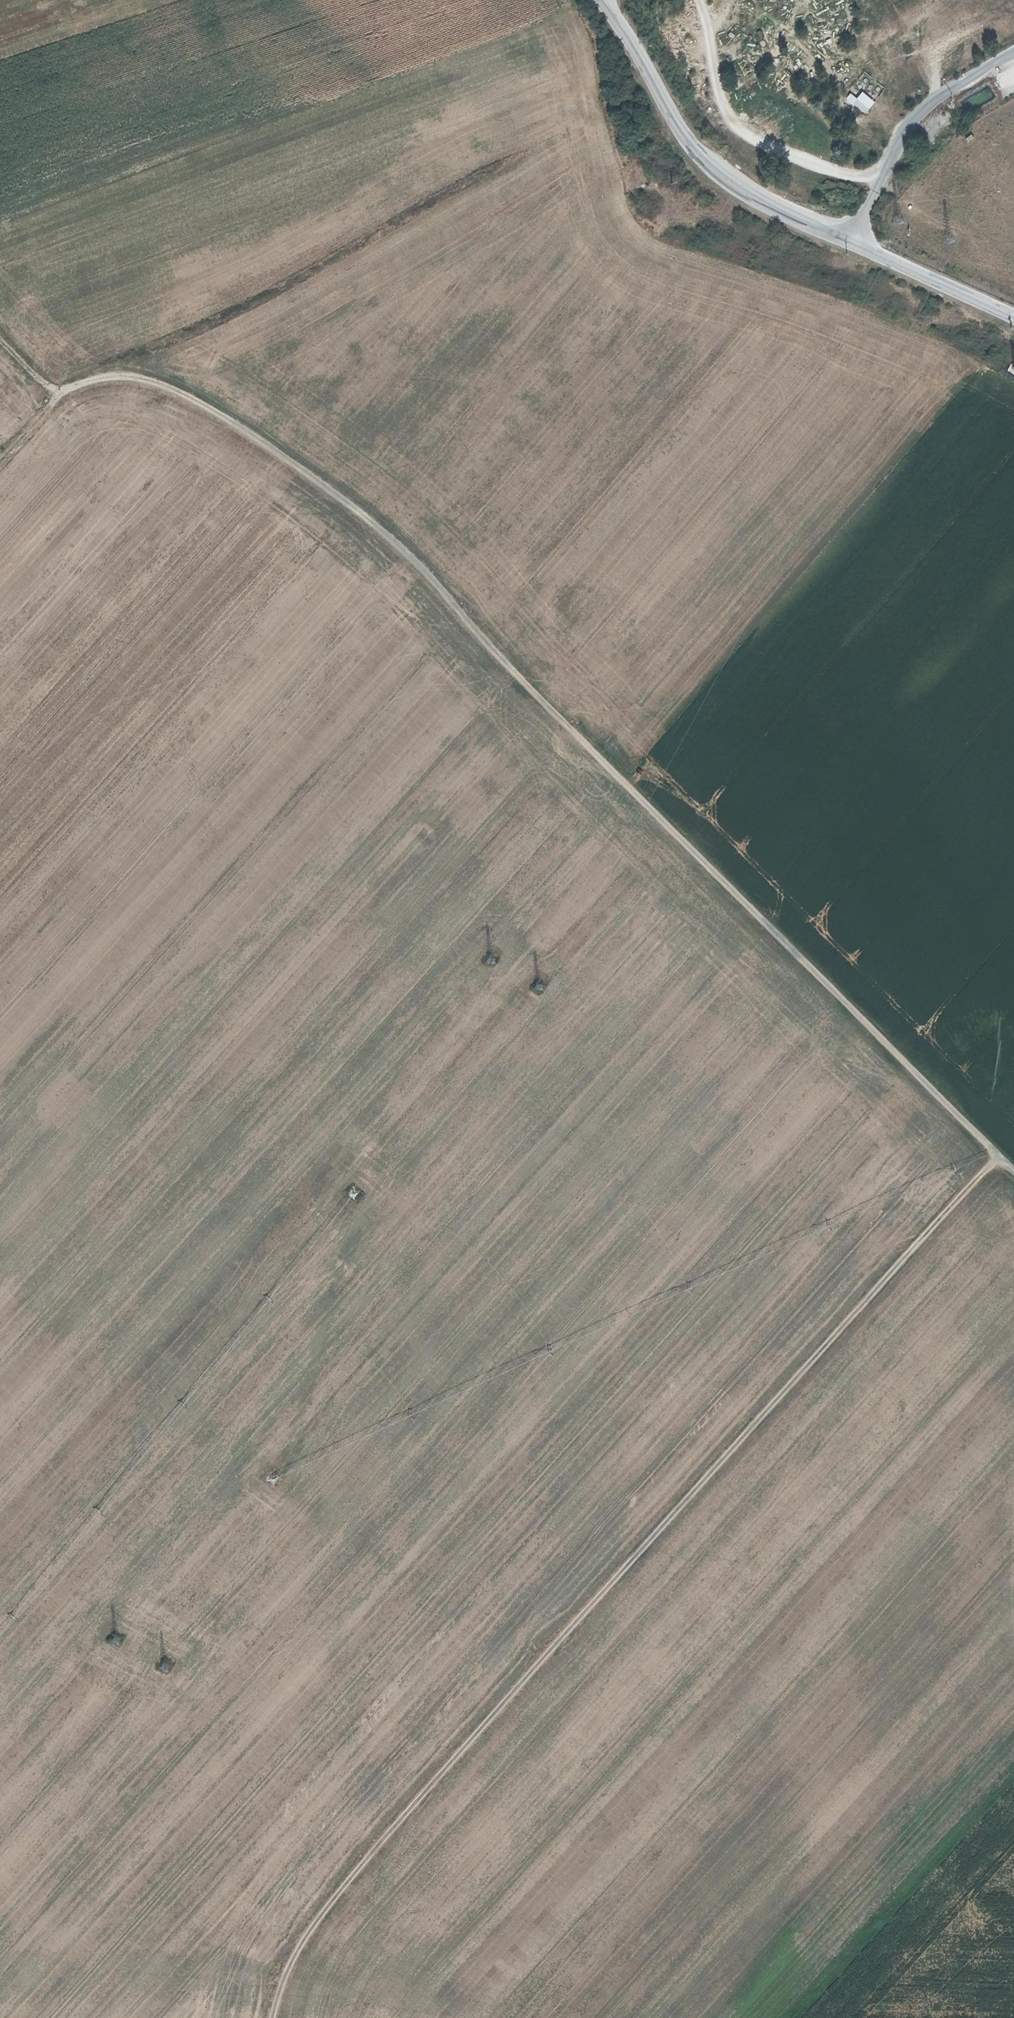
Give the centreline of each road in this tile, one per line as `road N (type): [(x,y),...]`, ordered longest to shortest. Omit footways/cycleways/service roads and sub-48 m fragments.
road 1 (track): [(60,392),(108,375),(167,384),(360,508),(690,852),(1013,1166)]
road 2 (track): [(997,1150),(327,1901),(283,1986),(277,2017)]
road 3 (tertiary): [(601,0),(700,154),(747,198),(1013,312)]

